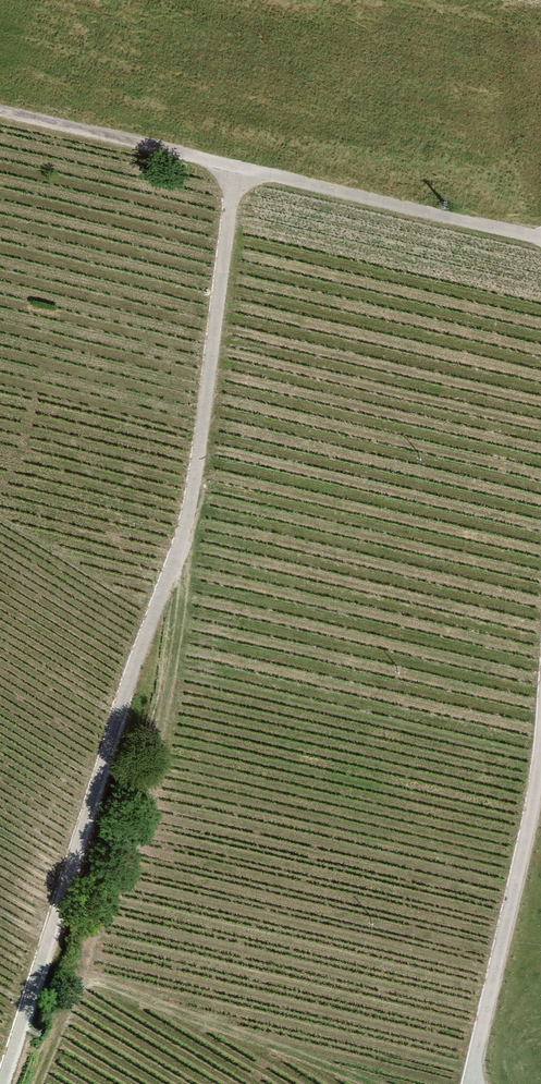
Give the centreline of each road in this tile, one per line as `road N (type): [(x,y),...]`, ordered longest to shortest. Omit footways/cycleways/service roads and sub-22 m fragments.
road 1 (track): [(0,1061),(160,591),(250,170)]
road 2 (track): [(472,1083),(540,743)]
road 3 (track): [(250,170),(540,238)]
road 4 (track): [(0,112),(250,170)]

